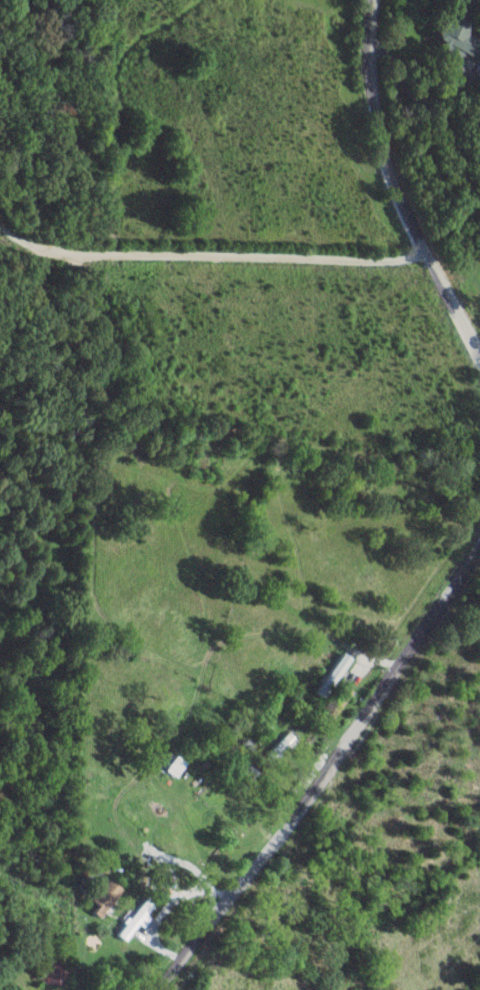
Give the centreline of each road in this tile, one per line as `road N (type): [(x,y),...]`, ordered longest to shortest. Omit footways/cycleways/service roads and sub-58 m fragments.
road 1 (residential): [(163,989),(307,804),(479,550)]
road 2 (residential): [(479,348),(392,194),(371,62),(376,0)]
road 3 (residential): [(432,261),(60,256)]
road 4 (residential): [(0,76),(60,256),(21,245),(0,228)]

